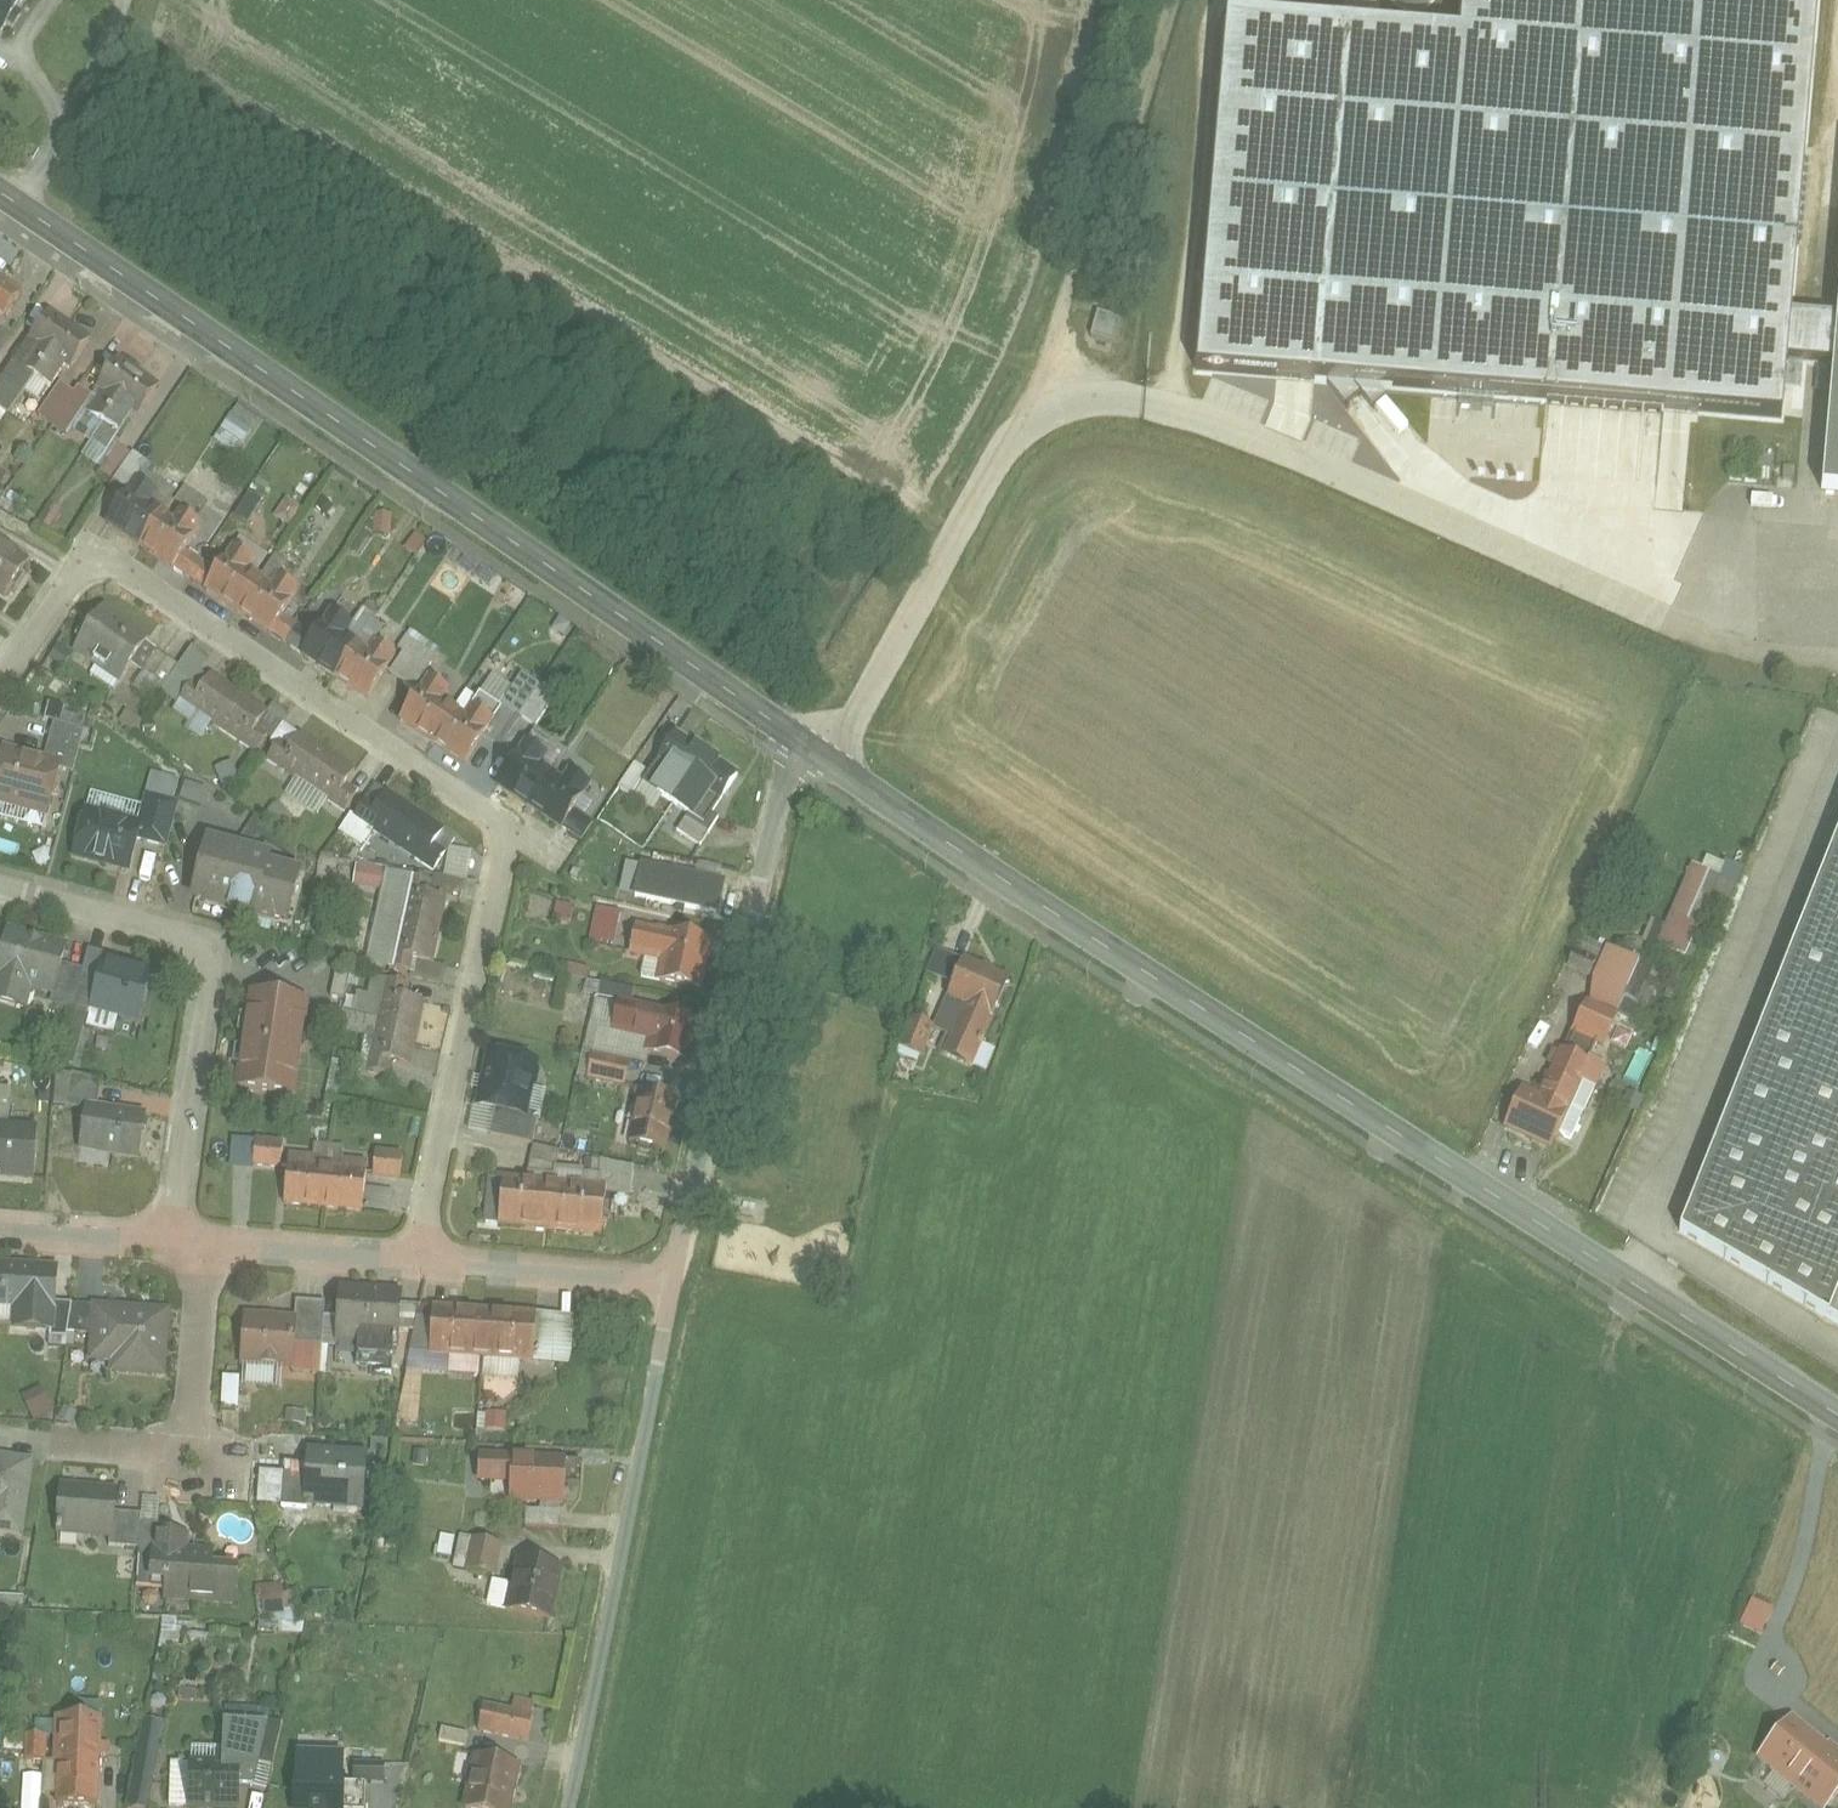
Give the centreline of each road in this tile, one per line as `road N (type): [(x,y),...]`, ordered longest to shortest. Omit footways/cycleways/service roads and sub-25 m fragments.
road 1 (tertiary): [(1837,1416),(806,745)]
road 2 (residential): [(0,656),(64,560),(90,545),(116,550),(484,799),(492,836),(411,1244)]
road 3 (tertiary): [(806,745),(0,198)]
road 4 (residential): [(557,1807),(674,1256)]
road 5 (residential): [(674,1256),(780,796),(806,745)]
road 6 (residential): [(0,867),(170,912),(197,927),(171,1227)]
road 7 (track): [(1052,410),(1044,376),(1048,340),(1170,0)]
road 8 (residential): [(200,1229),(191,1455),(60,1441)]
road 9 (residential): [(674,1256),(411,1244)]
road 10 (track): [(10,205),(63,120),(114,0)]
road 11 (residential): [(411,1244),(200,1229)]
road 12 (residential): [(171,1227),(0,1221)]

